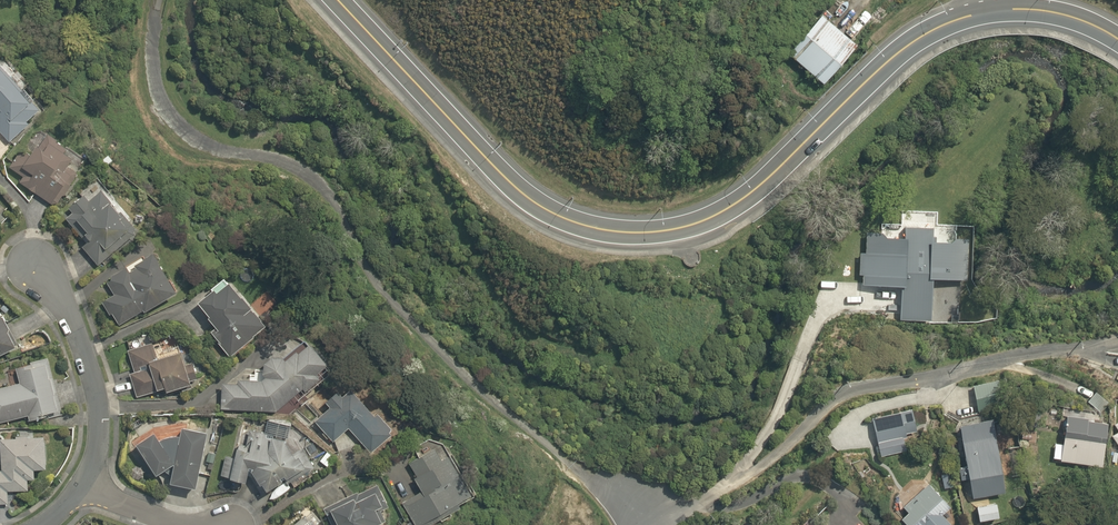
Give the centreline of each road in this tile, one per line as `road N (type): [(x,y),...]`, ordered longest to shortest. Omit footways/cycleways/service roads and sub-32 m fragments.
road 1 (tertiary): [(1117,39),(1042,10),(959,18),(885,63),(725,211),(673,229),(611,231),(531,200),(337,0)]
road 2 (residential): [(675,524),(838,396),(862,386),(1117,343)]
road 3 (residential): [(85,488),(99,459),(99,408),(58,291),(31,263)]
road 4 (residential): [(208,524),(174,522),(85,488)]

